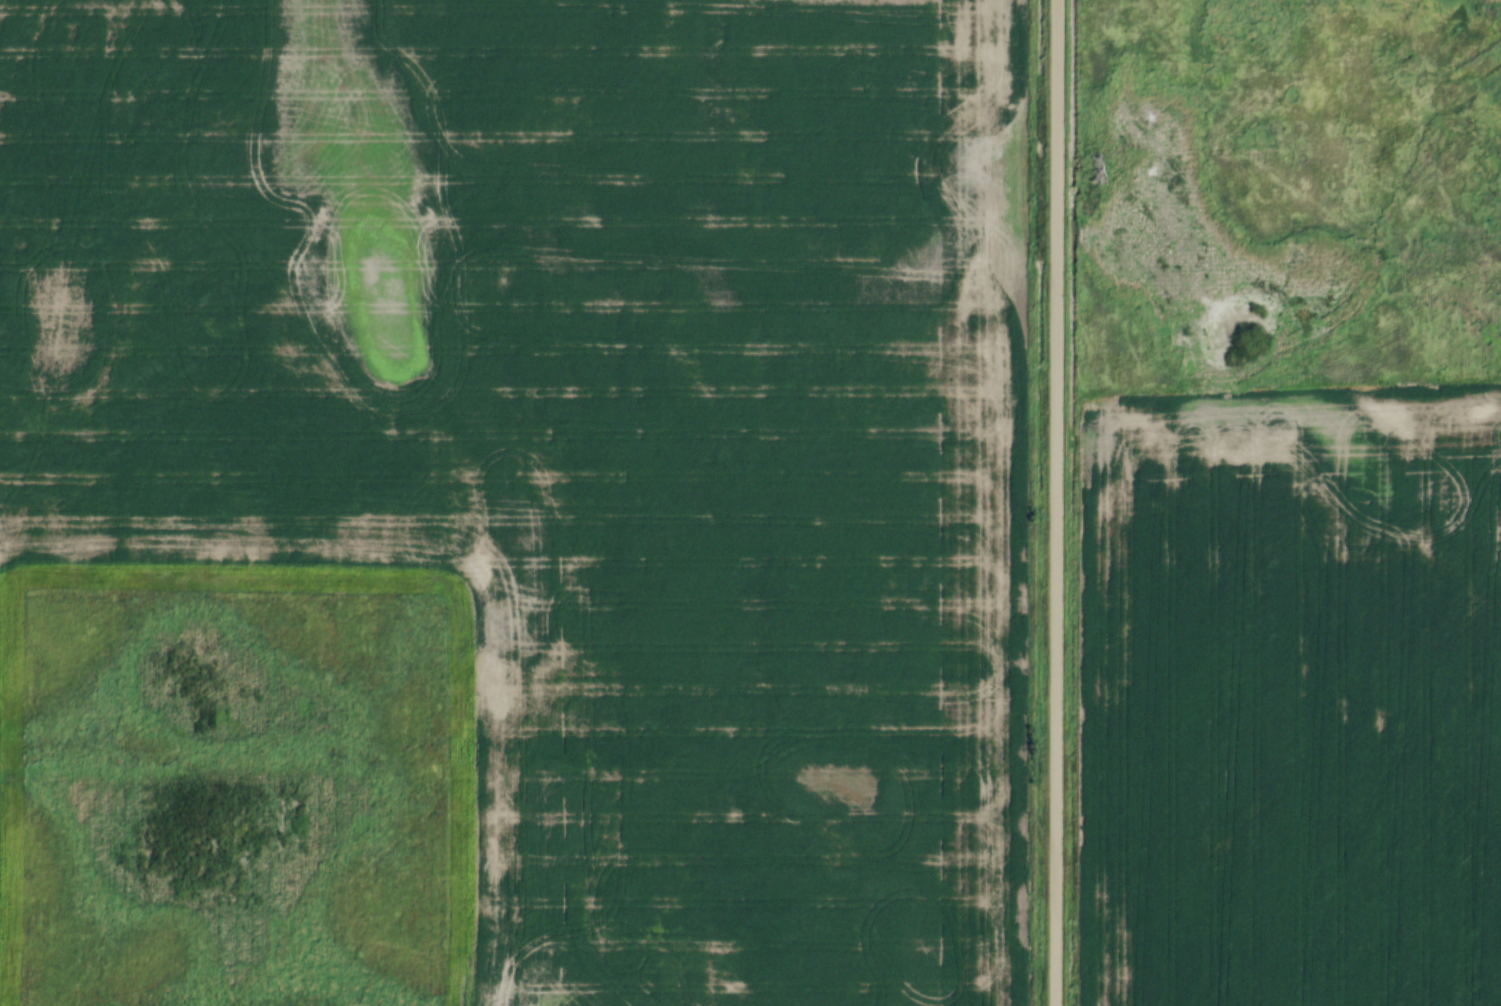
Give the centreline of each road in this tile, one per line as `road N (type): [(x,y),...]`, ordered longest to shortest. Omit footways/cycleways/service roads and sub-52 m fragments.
road 1 (residential): [(1057,1005),(1059,0)]

